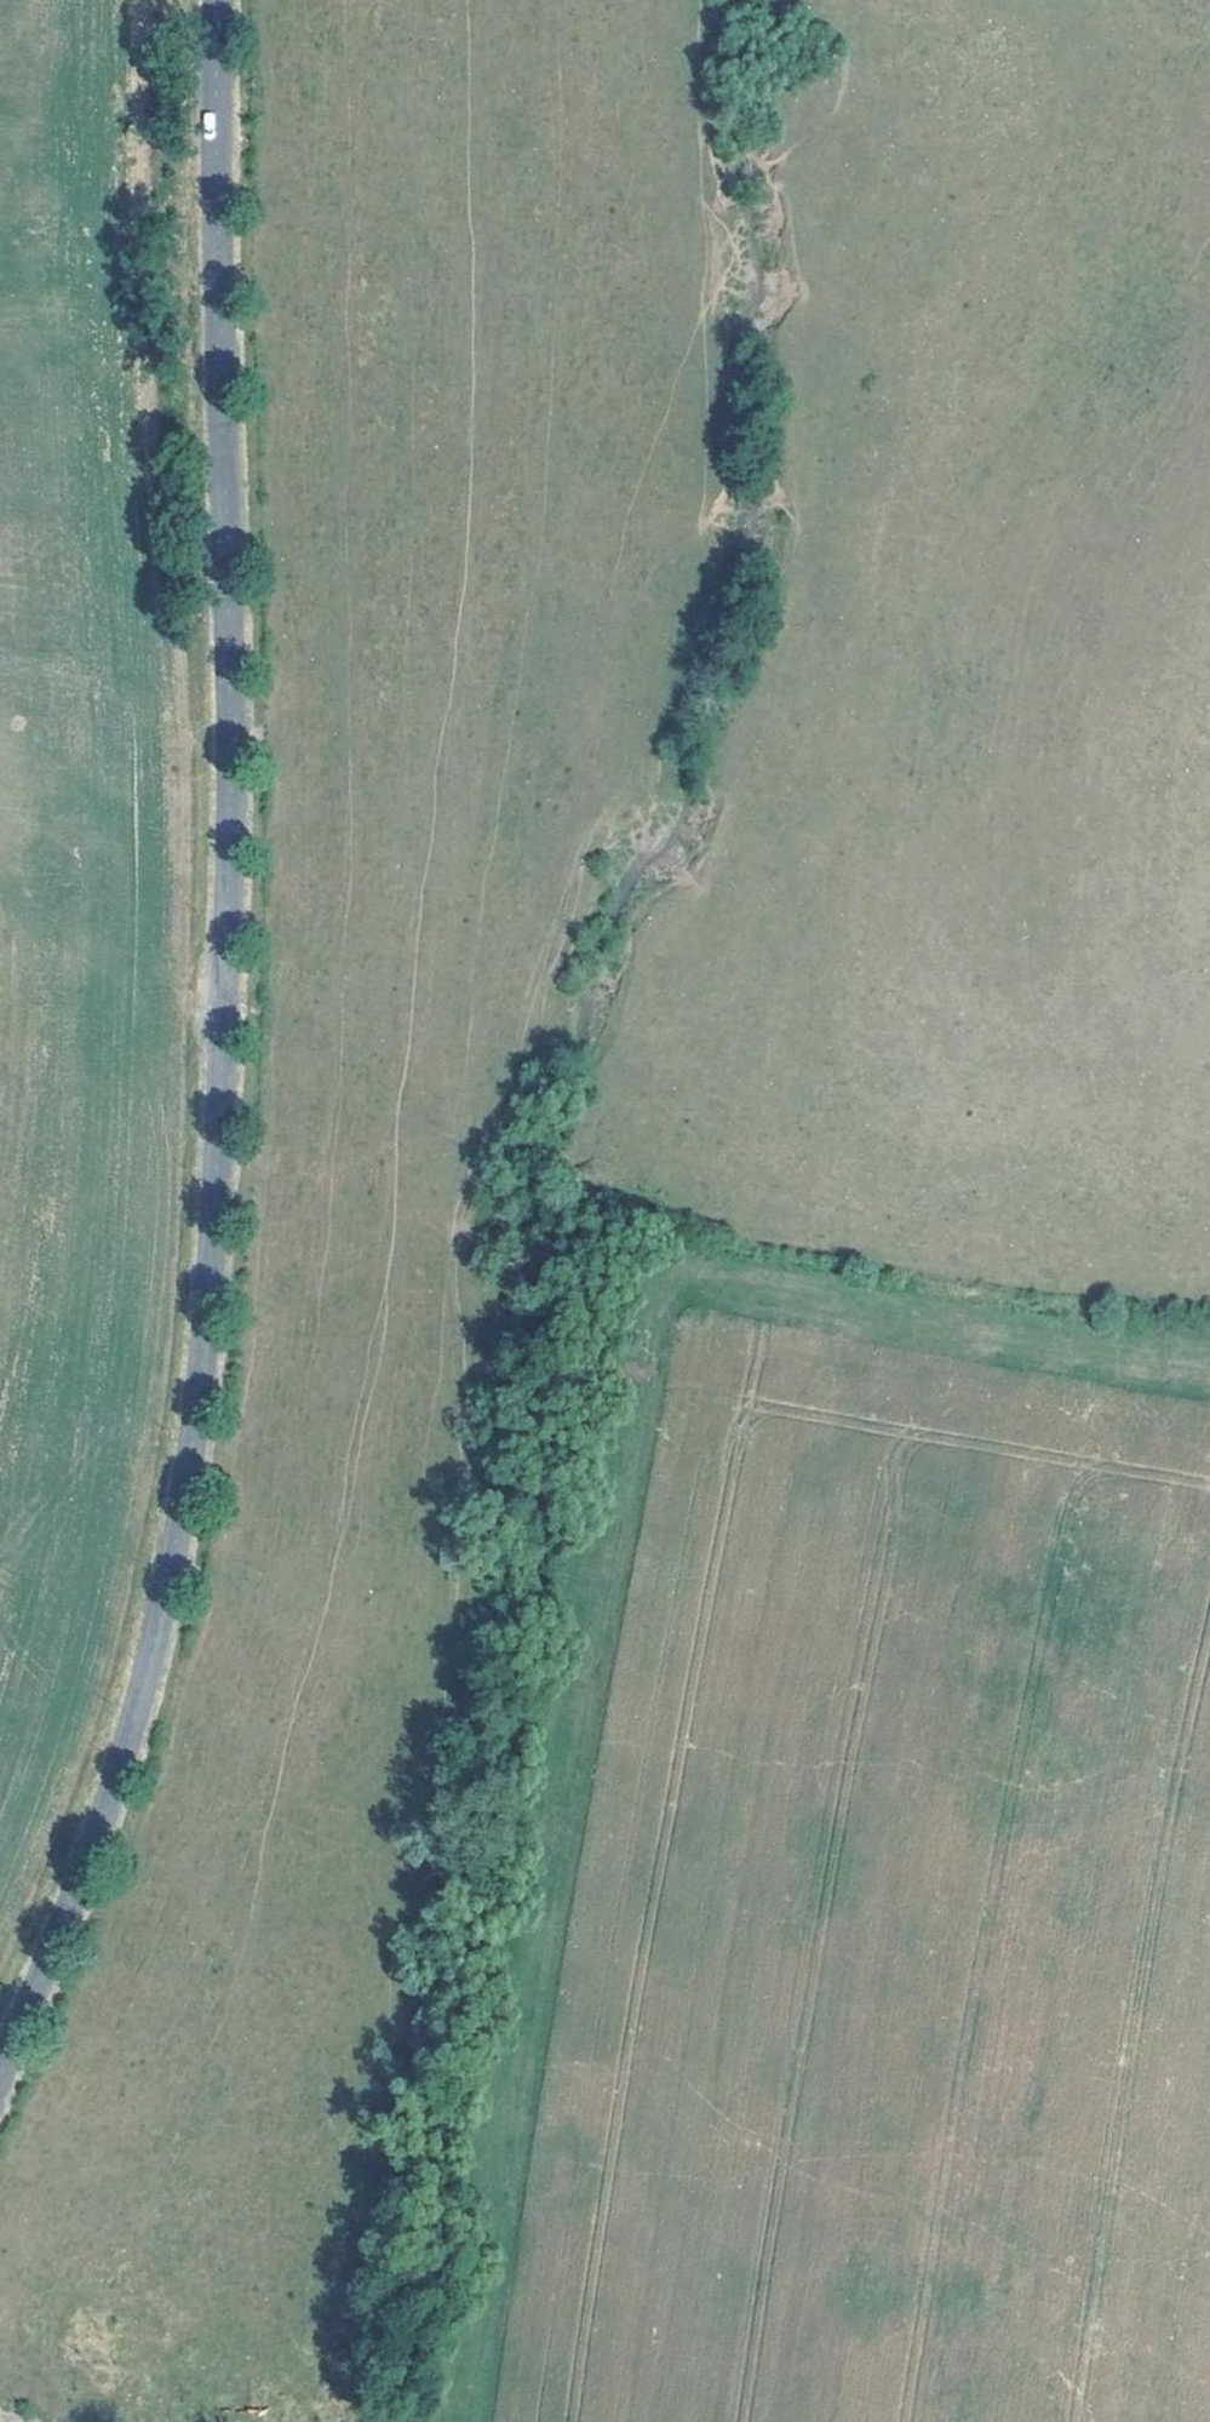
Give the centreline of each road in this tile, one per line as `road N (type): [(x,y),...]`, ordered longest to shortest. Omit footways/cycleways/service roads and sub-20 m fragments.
road 1 (tertiary): [(0,2068),(99,1817),(143,1669),(169,1560),(205,1301),(227,680),(222,0)]

